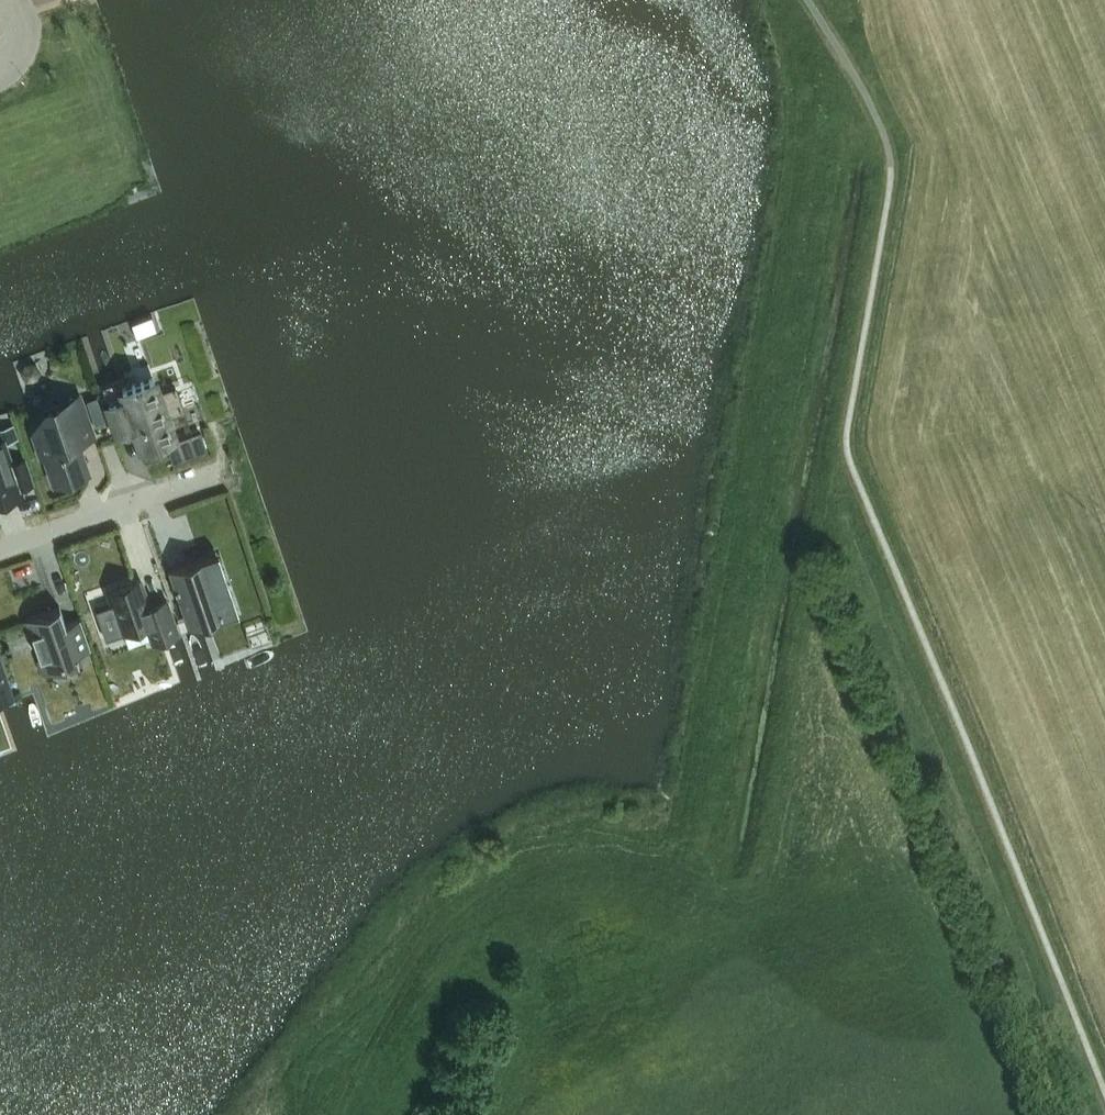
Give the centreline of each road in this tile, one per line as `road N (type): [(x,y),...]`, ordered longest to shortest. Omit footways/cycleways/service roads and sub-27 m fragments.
road 1 (residential): [(217,473),(0,547)]

